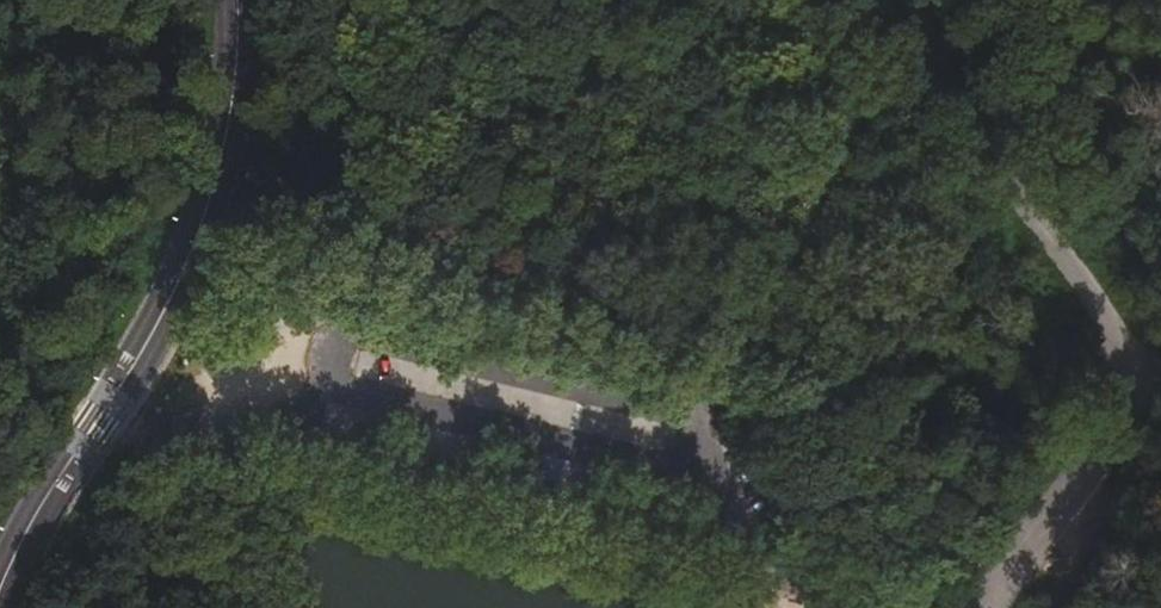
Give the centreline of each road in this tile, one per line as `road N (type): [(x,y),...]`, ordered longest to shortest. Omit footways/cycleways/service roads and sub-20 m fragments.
road 1 (unclassified): [(858,0),(1153,377),(1004,607)]
road 2 (secondary): [(231,0),(232,93),(203,212),(162,314),(31,517),(0,589)]
road 3 (unclassified): [(938,607),(736,560),(728,537)]
road 4 (track): [(153,418),(0,371)]

